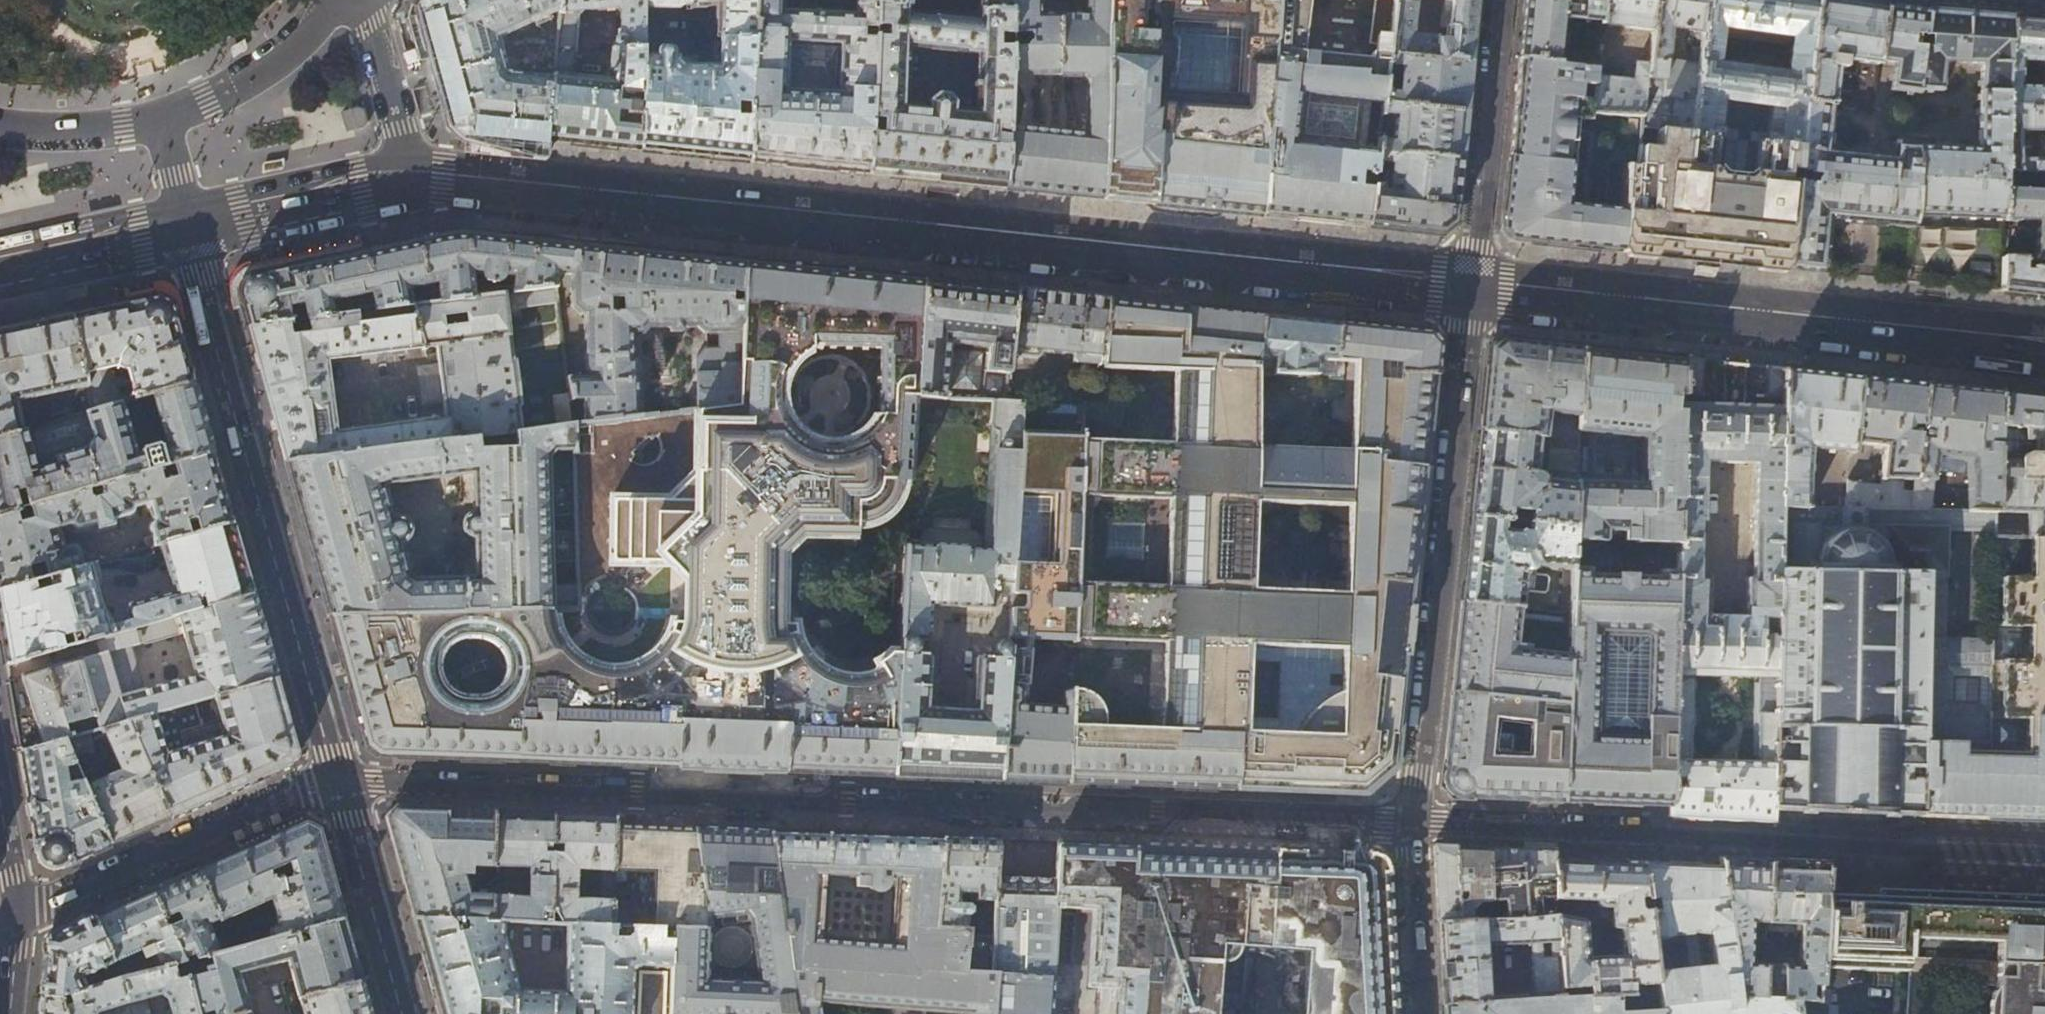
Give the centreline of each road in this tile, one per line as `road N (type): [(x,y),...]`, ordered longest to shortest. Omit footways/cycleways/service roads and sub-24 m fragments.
road 1 (residential): [(1411,826),(344,787)]
road 2 (secondary): [(411,175),(1472,288)]
road 3 (residential): [(2044,854),(1411,826)]
road 4 (secondary): [(1472,288),(2044,348)]
road 5 (secondary): [(189,234),(344,787)]
road 6 (residential): [(1411,826),(1472,288)]
road 7 (residential): [(344,787),(309,793),(17,920)]
road 8 (residential): [(1472,288),(1502,0)]
road 9 (secondary): [(344,787),(407,1013)]
road 10 (secondary): [(189,234),(411,175)]
road 11 (secondary): [(352,0),(277,64),(163,122)]
road 12 (secondary): [(0,273),(189,234)]
road 13 (residential): [(1420,1013),(1411,826)]
road 14 (secondary): [(411,175),(372,0)]
road 15 (secondary): [(163,122),(0,130)]

